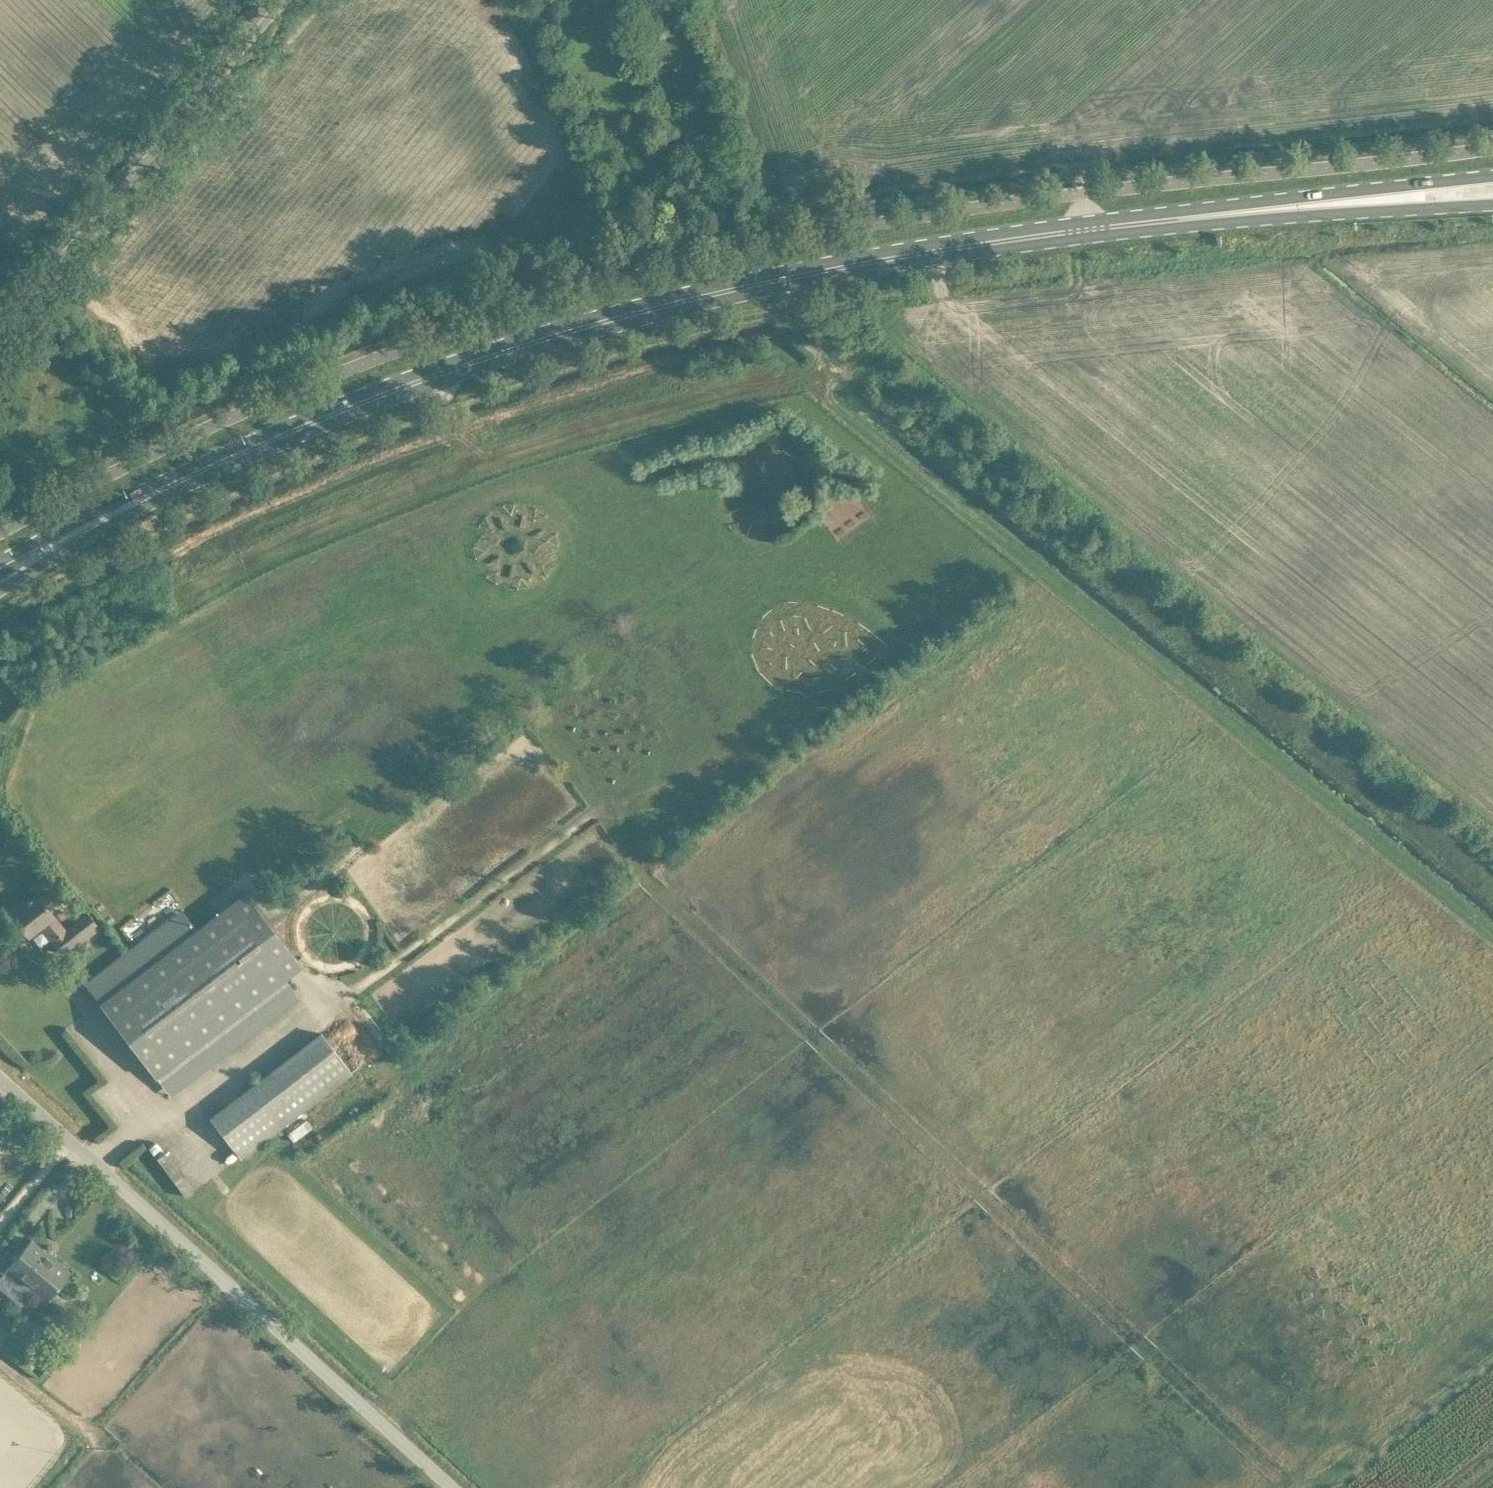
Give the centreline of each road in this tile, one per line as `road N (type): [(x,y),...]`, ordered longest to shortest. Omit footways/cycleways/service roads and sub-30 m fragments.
road 1 (primary): [(222,459),(445,370),(786,274),(960,245),(1388,199)]
road 2 (unclassified): [(453,1487),(0,1071)]
road 3 (unclassified): [(0,322),(287,0)]
road 4 (primary): [(0,589),(222,459)]
road 5 (primary): [(222,459),(138,489),(0,559)]

